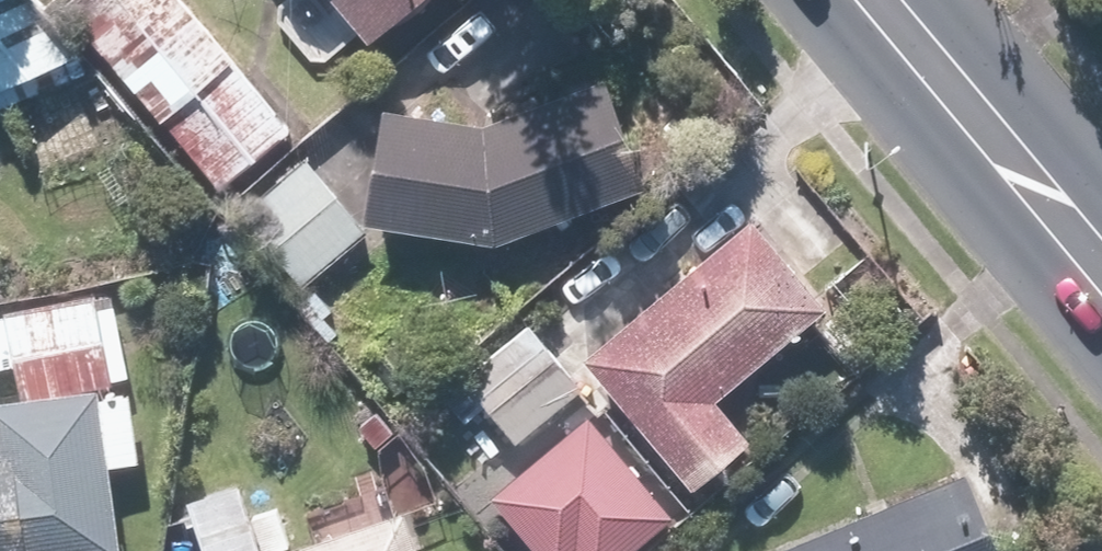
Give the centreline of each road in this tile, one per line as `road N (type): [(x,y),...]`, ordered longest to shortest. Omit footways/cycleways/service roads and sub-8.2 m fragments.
road 1 (secondary): [(877,0),(1101,273)]

